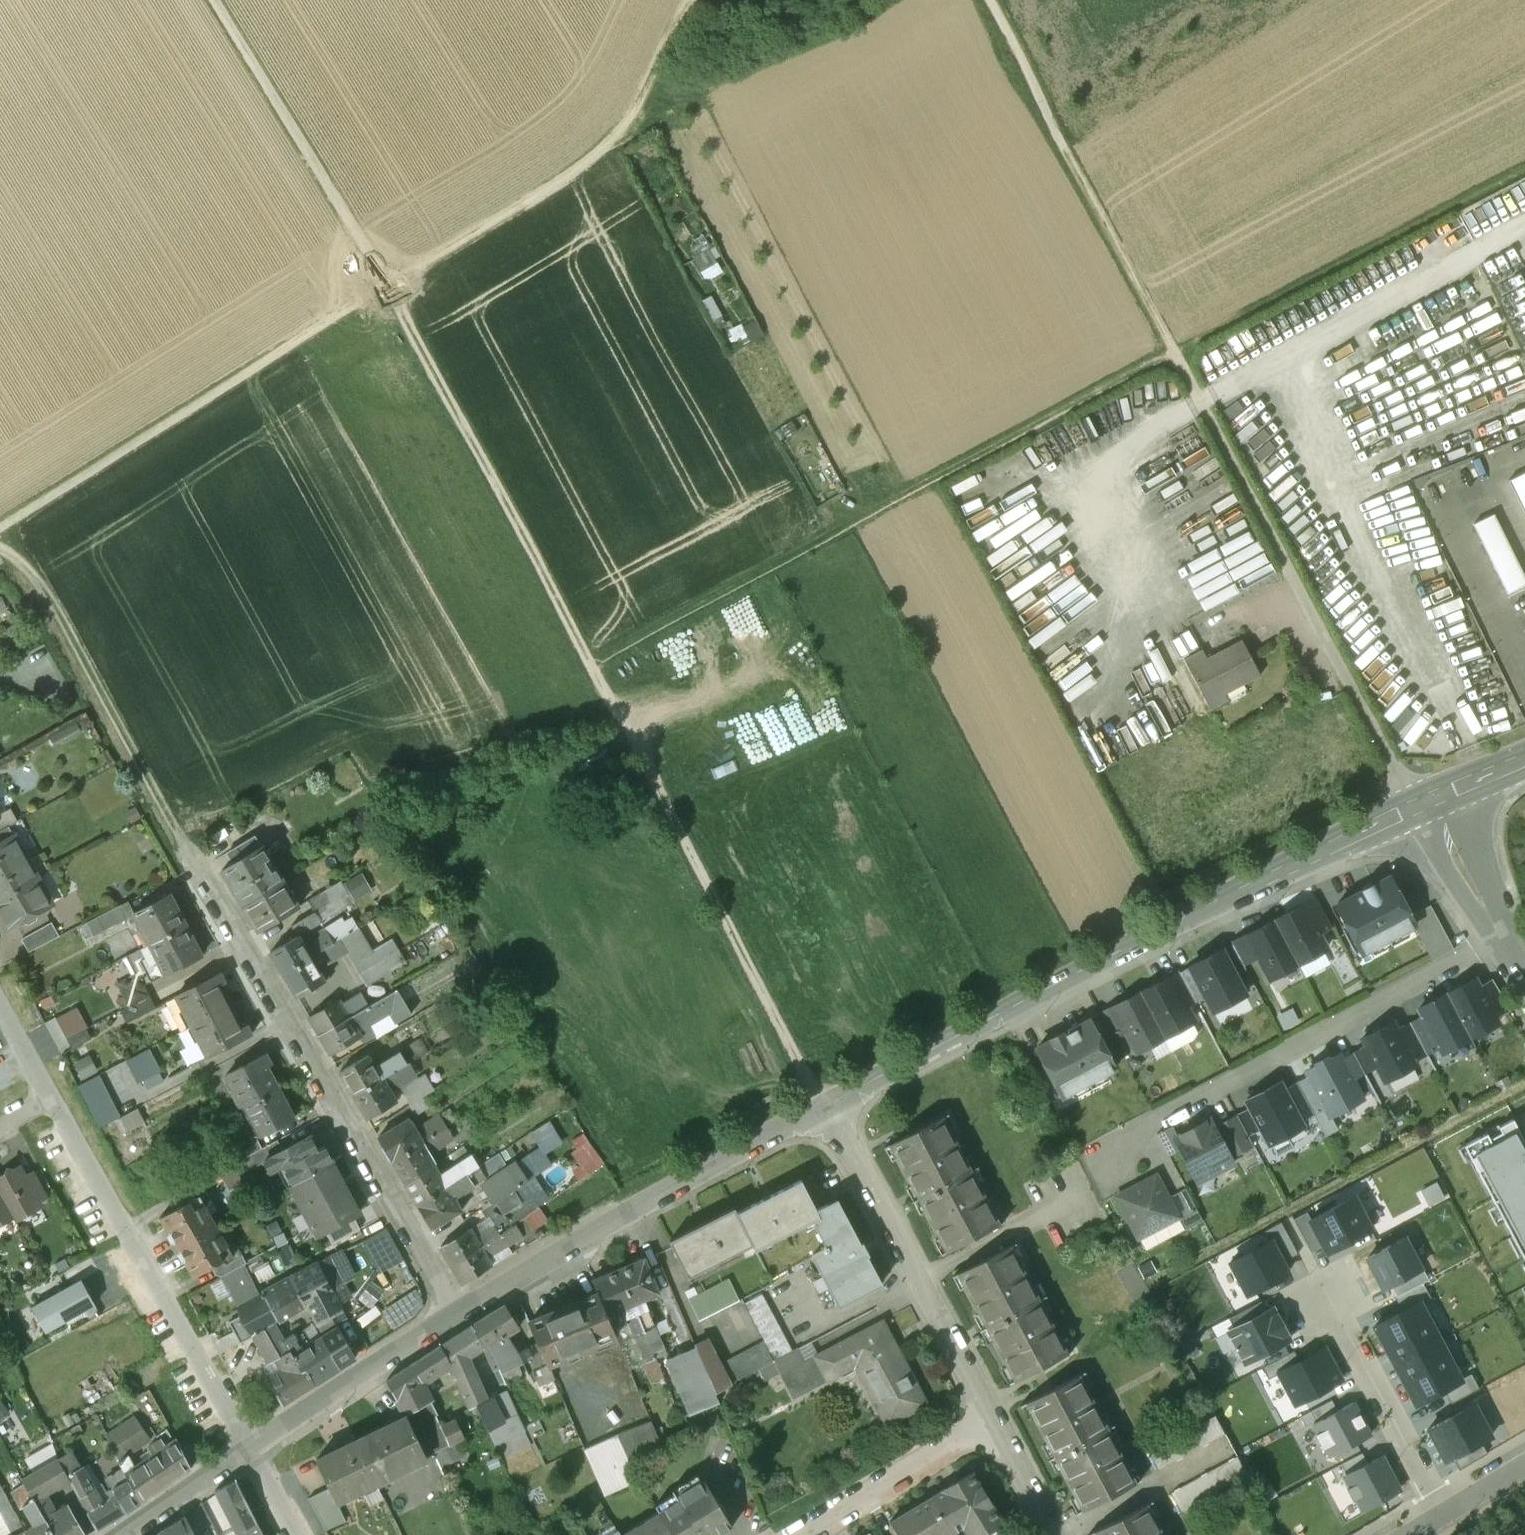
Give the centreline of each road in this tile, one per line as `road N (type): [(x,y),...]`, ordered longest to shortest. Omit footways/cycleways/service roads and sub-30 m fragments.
road 1 (track): [(212,0),(388,288),(588,653),(663,770),(833,1104)]
road 2 (track): [(1524,172),(874,494),(588,653)]
road 3 (track): [(1424,804),(1184,346),(980,0)]
road 4 (track): [(688,0),(620,140),(0,531)]
road 5 (tertiary): [(833,1104),(1424,804)]
road 6 (residential): [(195,868),(464,1317)]
road 7 (residential): [(1505,941),(1116,1149)]
road 8 (tertiary): [(464,1317),(598,1232),(833,1104)]
road 9 (residential): [(57,1106),(252,1452)]
road 10 (track): [(0,552),(24,563),(195,868)]
road 11 (residential): [(1008,1427),(833,1104)]
road 12 (residential): [(1286,1219),(1446,1515)]
road 13 (tertiary): [(252,1452),(464,1317)]
road 14 (residential): [(1008,1427),(815,1534)]
road 15 (residential): [(1505,941),(1424,804)]
road 16 (tertiary): [(122,1534),(252,1452)]
road 17 (residential): [(1063,1534),(1008,1427)]

